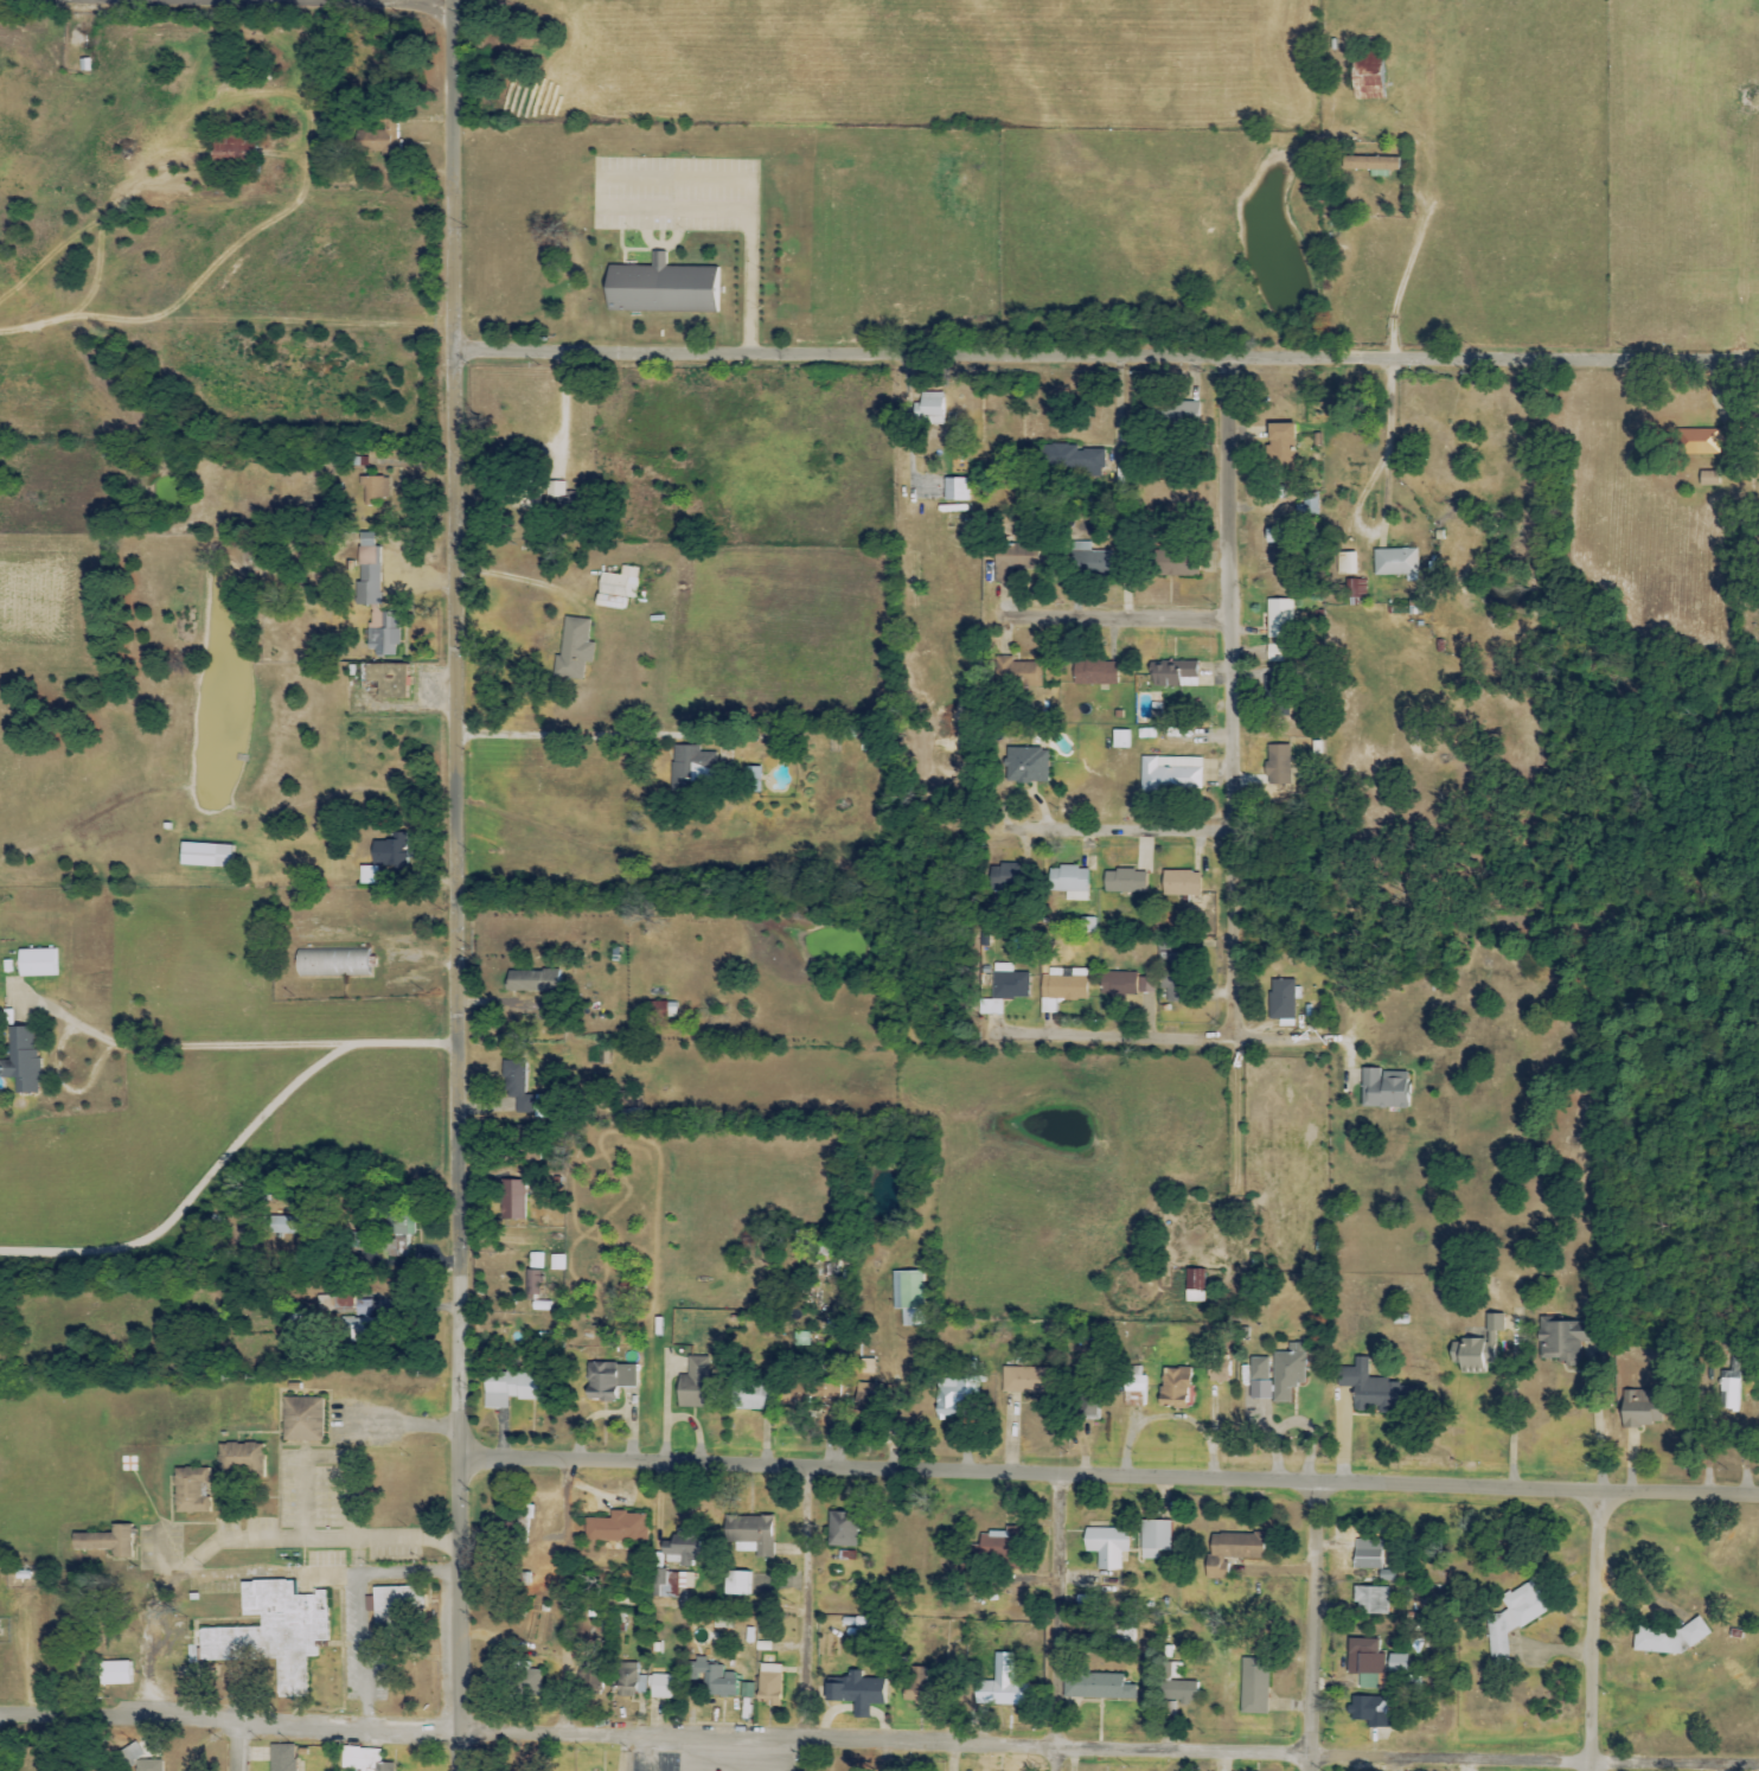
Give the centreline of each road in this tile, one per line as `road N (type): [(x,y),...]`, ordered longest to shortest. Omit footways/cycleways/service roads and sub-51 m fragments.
road 1 (residential): [(0,1721),(1758,1769)]
road 2 (residential): [(454,1459),(449,45)]
road 3 (residential): [(1758,366),(449,350)]
road 4 (tertiary): [(1758,1494),(454,1459)]
road 5 (residential): [(1224,356),(1230,1029)]
road 6 (tertiary): [(455,1770),(454,1459)]
road 7 (residential): [(1311,1770),(1316,1482)]
road 8 (residential): [(1591,1770),(1600,1490)]
road 9 (residential): [(808,1743),(811,1469)]
road 10 (residential): [(1055,1750),(1058,1476)]
road 11 (residential): [(568,1463),(565,1735)]
road 12 (residential): [(1230,1029),(1000,1029)]
road 13 (residential): [(1228,618),(1016,618)]
road 14 (residential): [(1228,827),(1022,827)]
road 15 (residential): [(262,0),(449,6)]

